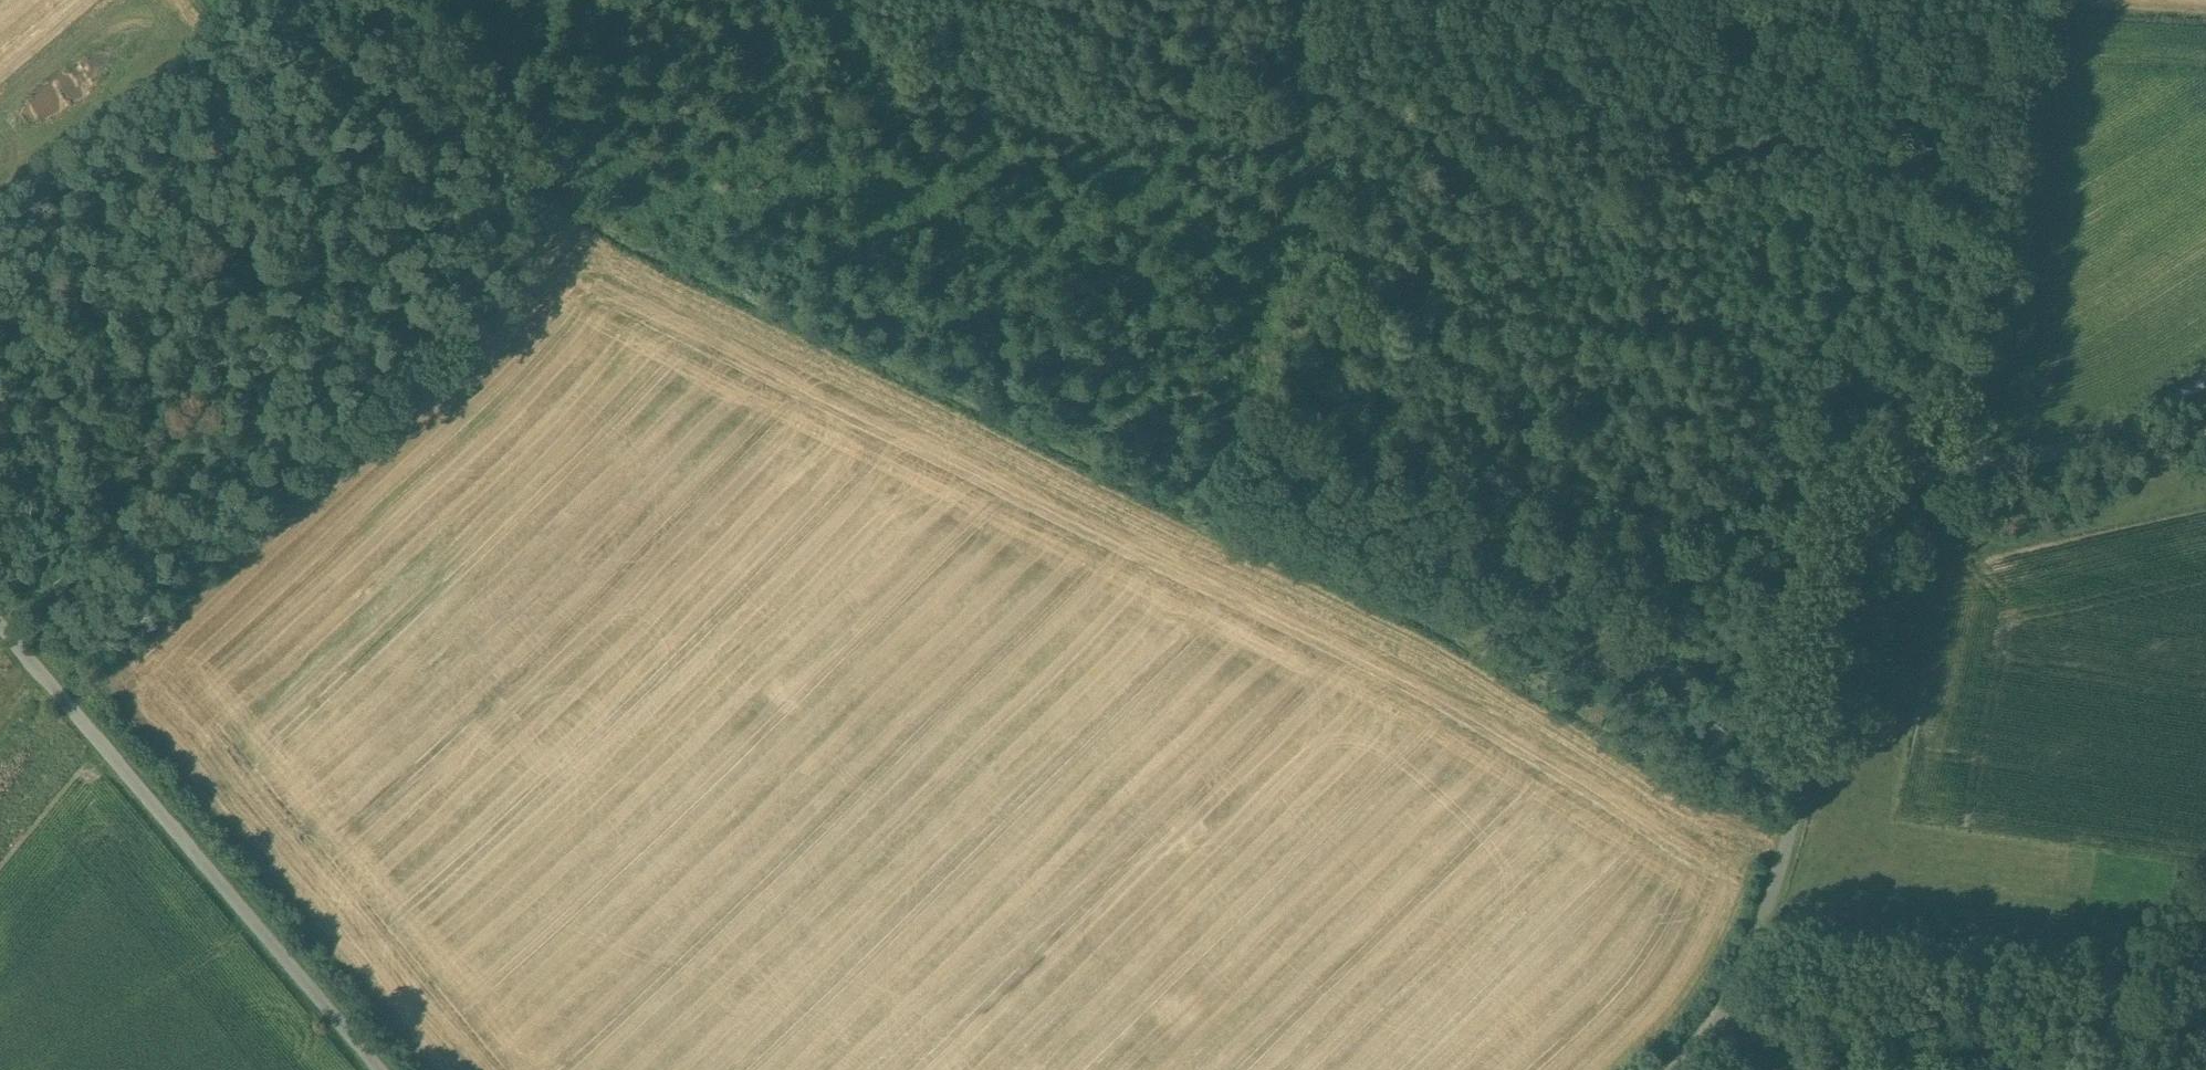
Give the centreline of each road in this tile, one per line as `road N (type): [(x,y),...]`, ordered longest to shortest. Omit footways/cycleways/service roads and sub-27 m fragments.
road 1 (track): [(1783,854),(1703,831),(1344,626),(925,420),(877,482)]
road 2 (unclassified): [(1680,1069),(1730,1014),(1760,935),(1853,542),(1895,491),(1963,459),(2072,448),(2205,369)]
road 3 (unclassified): [(0,623),(381,1069)]

